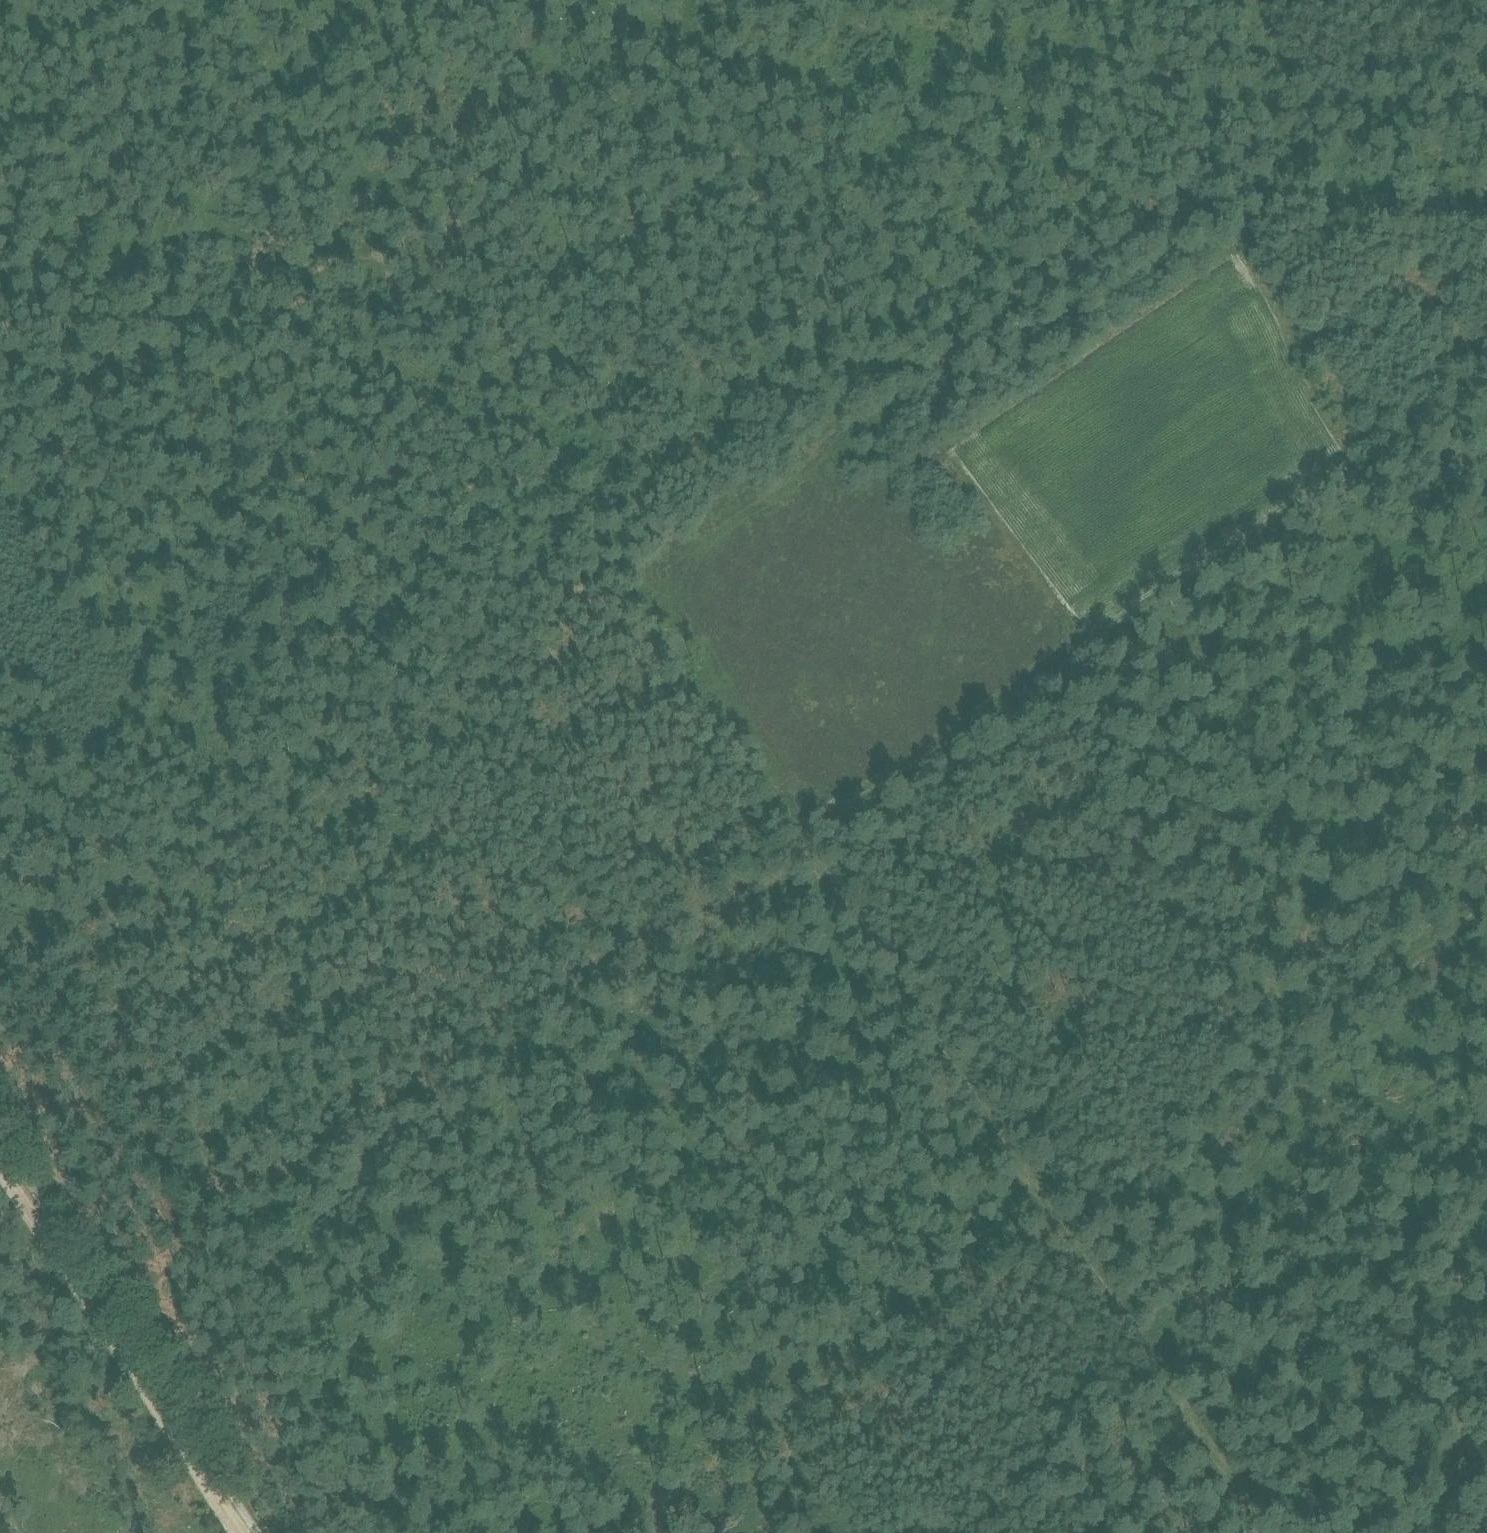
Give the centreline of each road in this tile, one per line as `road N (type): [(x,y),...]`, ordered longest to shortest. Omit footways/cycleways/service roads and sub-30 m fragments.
road 1 (track): [(252,1532),(0,1148)]

